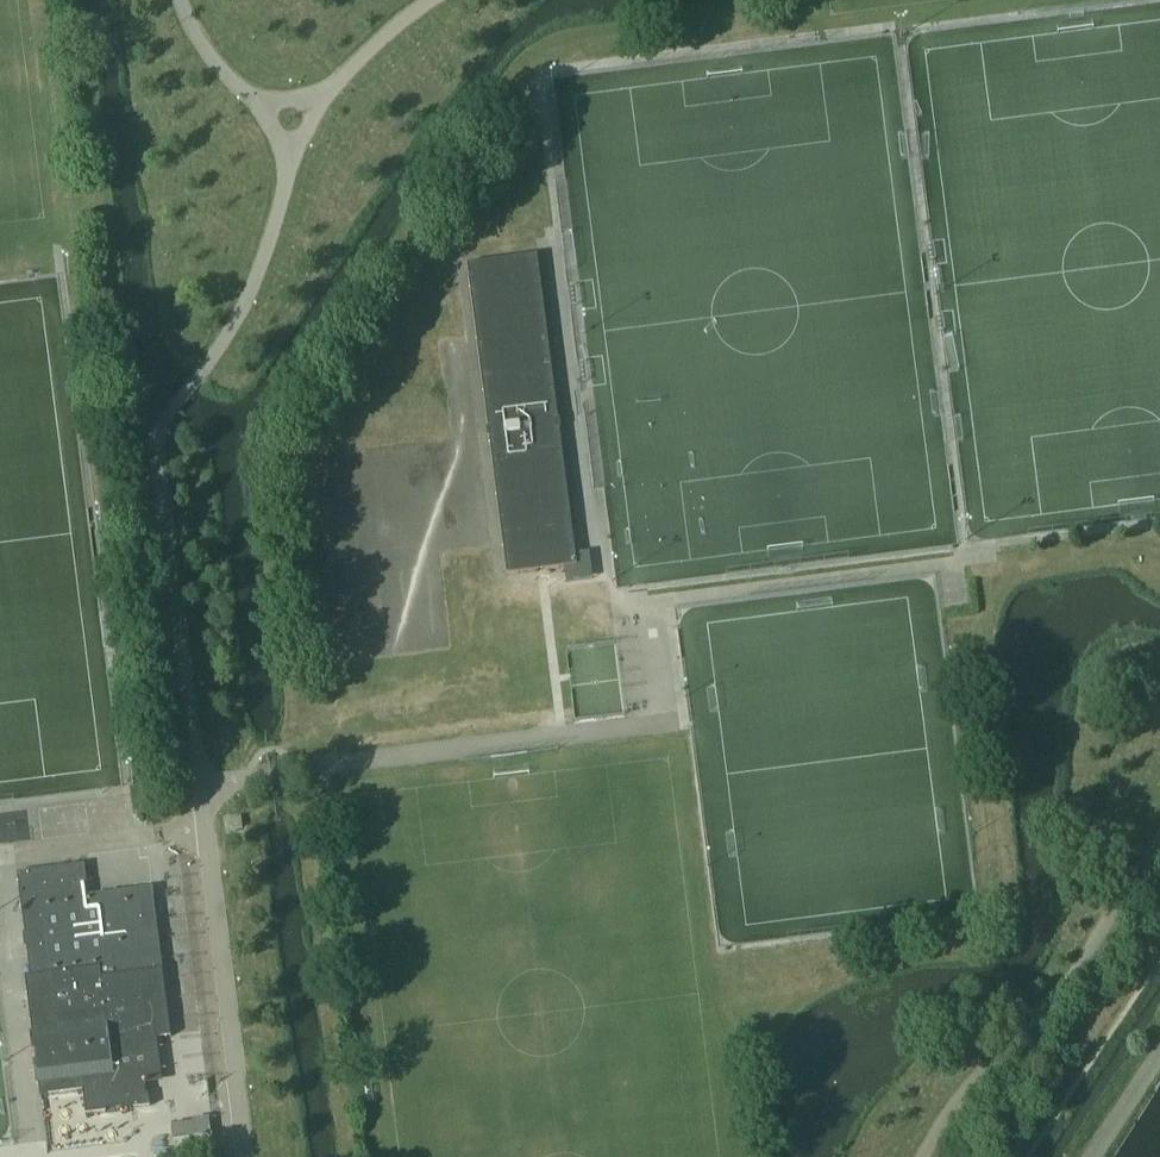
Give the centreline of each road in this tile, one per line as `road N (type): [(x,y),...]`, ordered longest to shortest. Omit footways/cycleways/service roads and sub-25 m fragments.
road 1 (unclassified): [(246,1156),(194,783)]
road 2 (unclassified): [(1159,1055),(1093,1156)]

